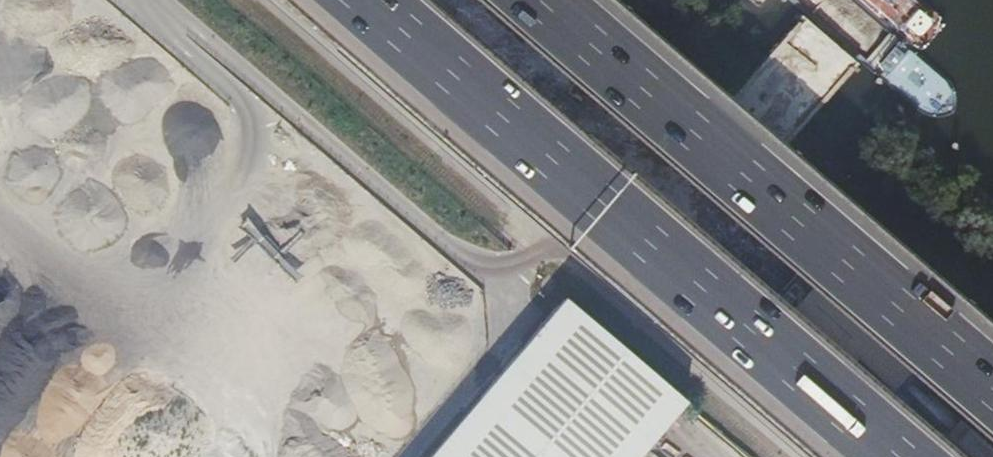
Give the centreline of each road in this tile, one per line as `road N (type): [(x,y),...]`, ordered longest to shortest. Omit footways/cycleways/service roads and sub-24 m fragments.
road 1 (motorway): [(369,0),(899,456)]
road 2 (unclassified): [(291,0),(816,456)]
road 3 (motorway): [(992,388),(543,0)]

